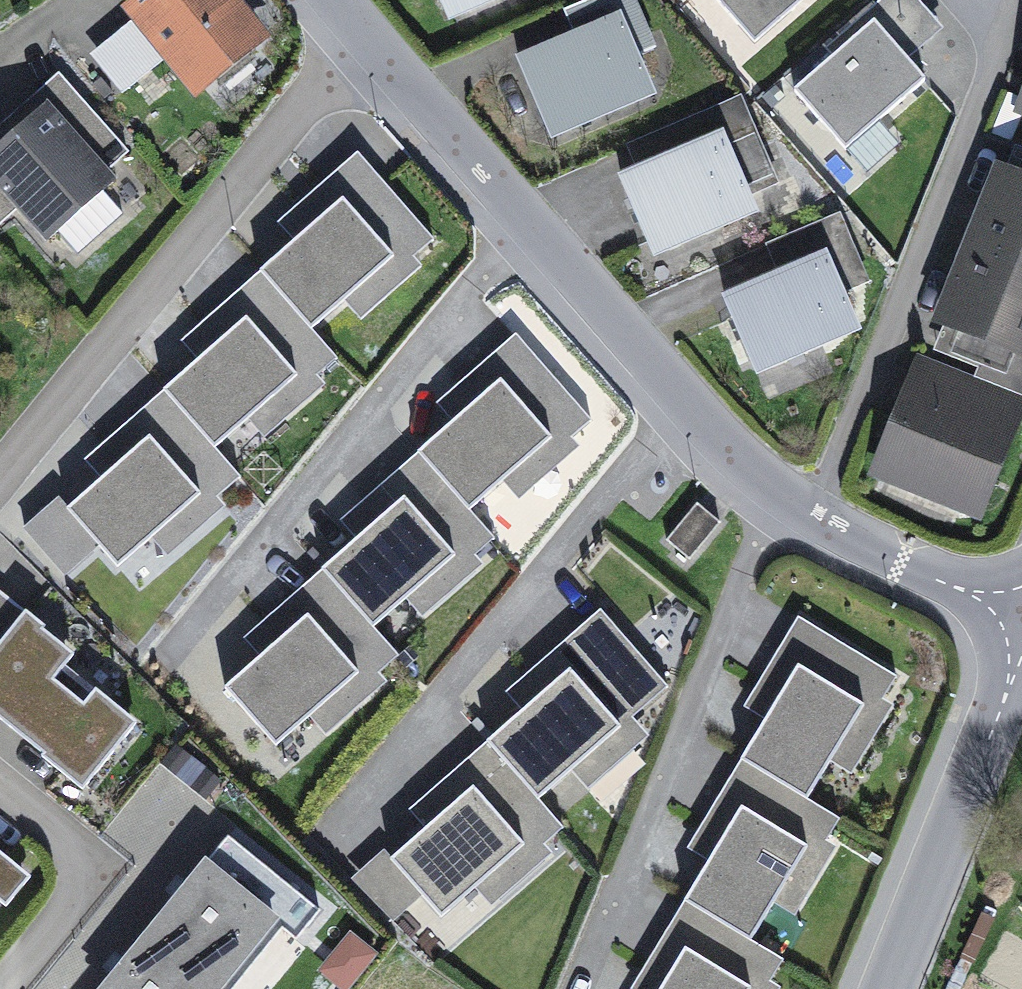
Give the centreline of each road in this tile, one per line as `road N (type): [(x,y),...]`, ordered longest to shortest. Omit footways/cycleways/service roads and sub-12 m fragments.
road 1 (residential): [(812,518),(738,459),(685,403),(371,31)]
road 2 (residential): [(371,31),(0,478)]
road 3 (residential): [(812,518),(1004,44)]
road 4 (residential): [(1021,652),(889,988)]
road 5 (residential): [(2,988),(100,868),(0,787)]
road 6 (residential): [(1021,613),(812,518)]

